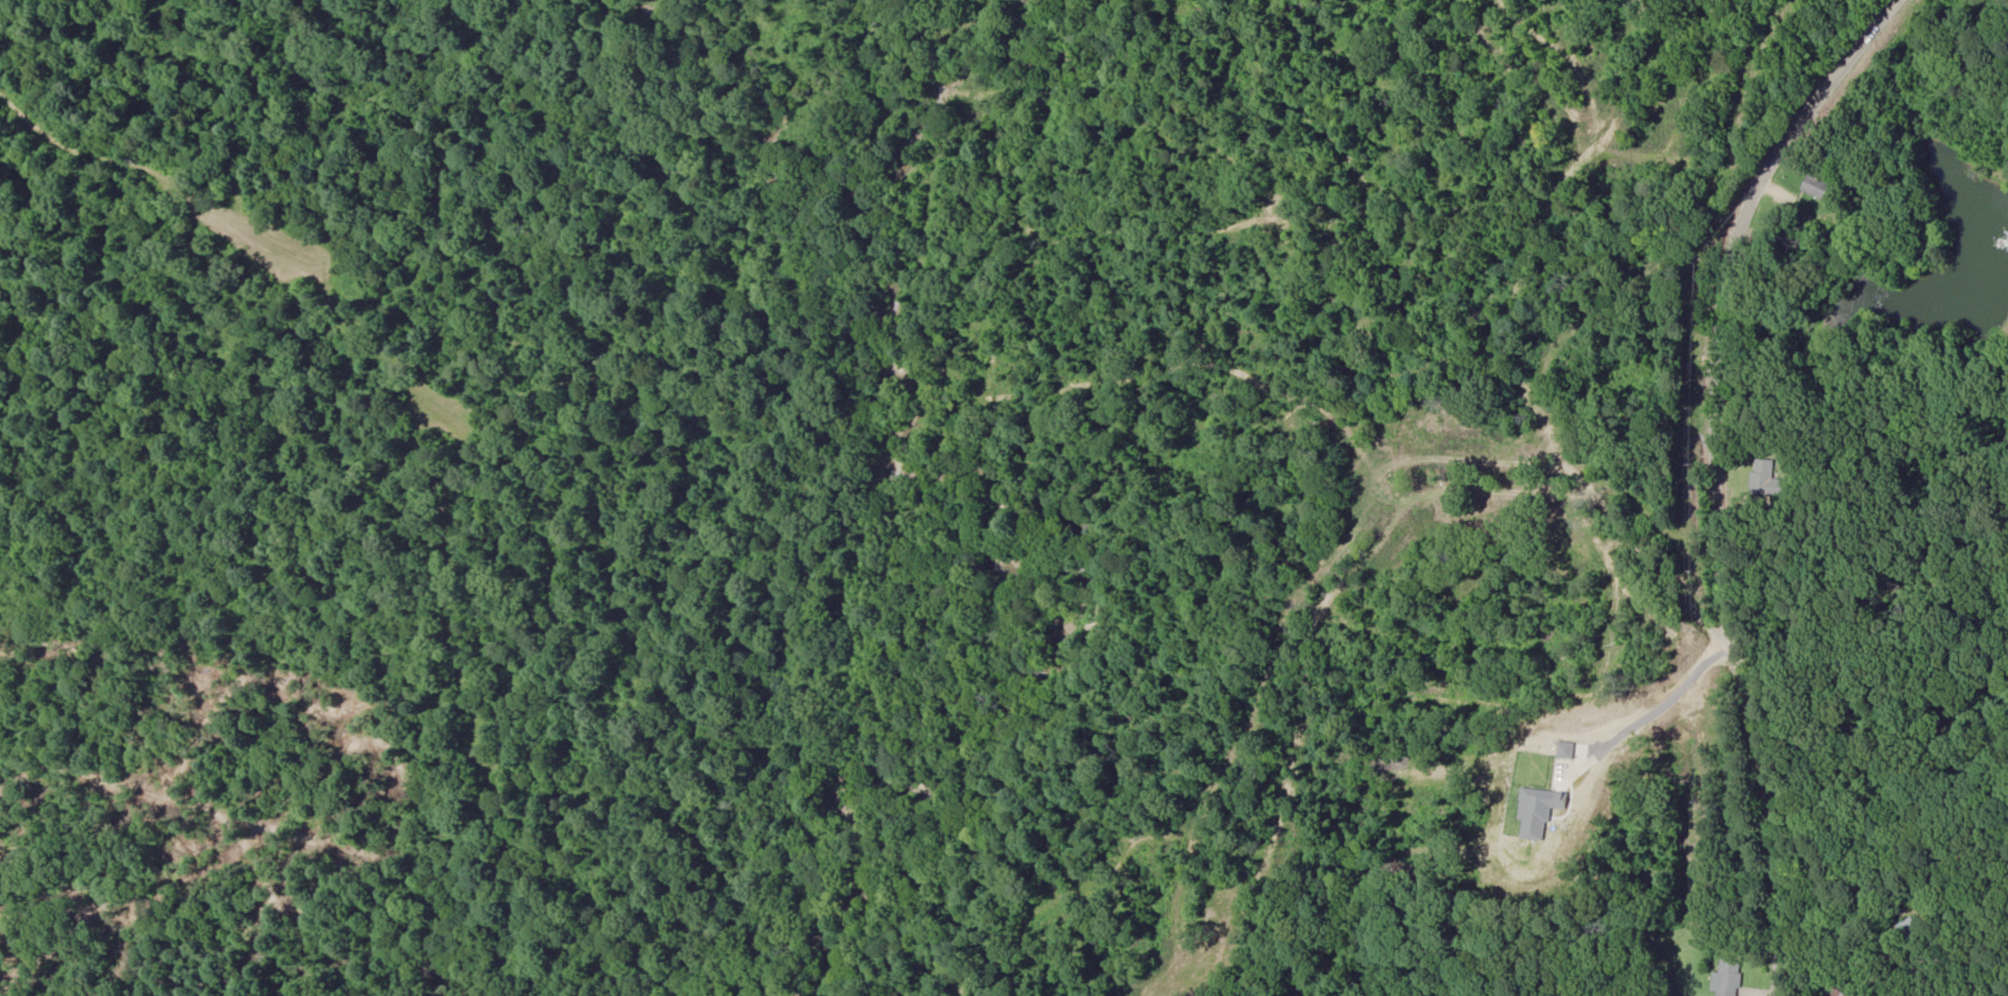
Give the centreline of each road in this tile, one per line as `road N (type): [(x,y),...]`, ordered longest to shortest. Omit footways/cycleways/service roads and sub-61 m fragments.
road 1 (tertiary): [(1758,995),(1756,805),(1720,633),(1700,395),(1710,239),(1847,0)]

